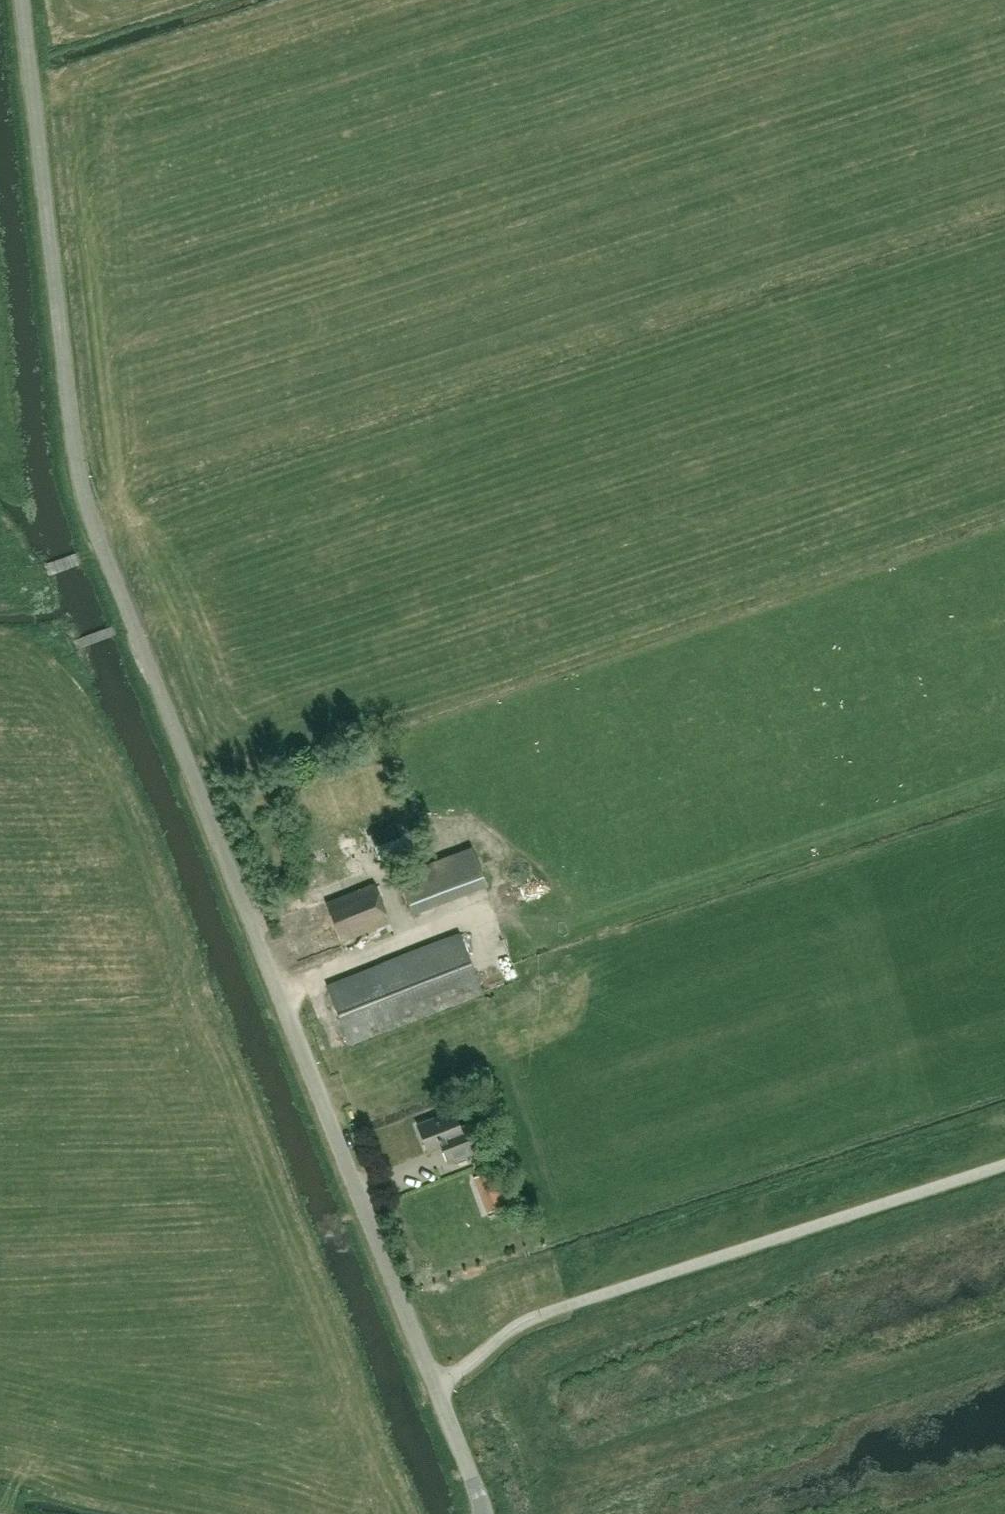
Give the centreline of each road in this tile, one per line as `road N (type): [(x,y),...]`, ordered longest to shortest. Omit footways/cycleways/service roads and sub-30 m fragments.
road 1 (unclassified): [(484,1513),(105,575),(74,455),(23,0)]

